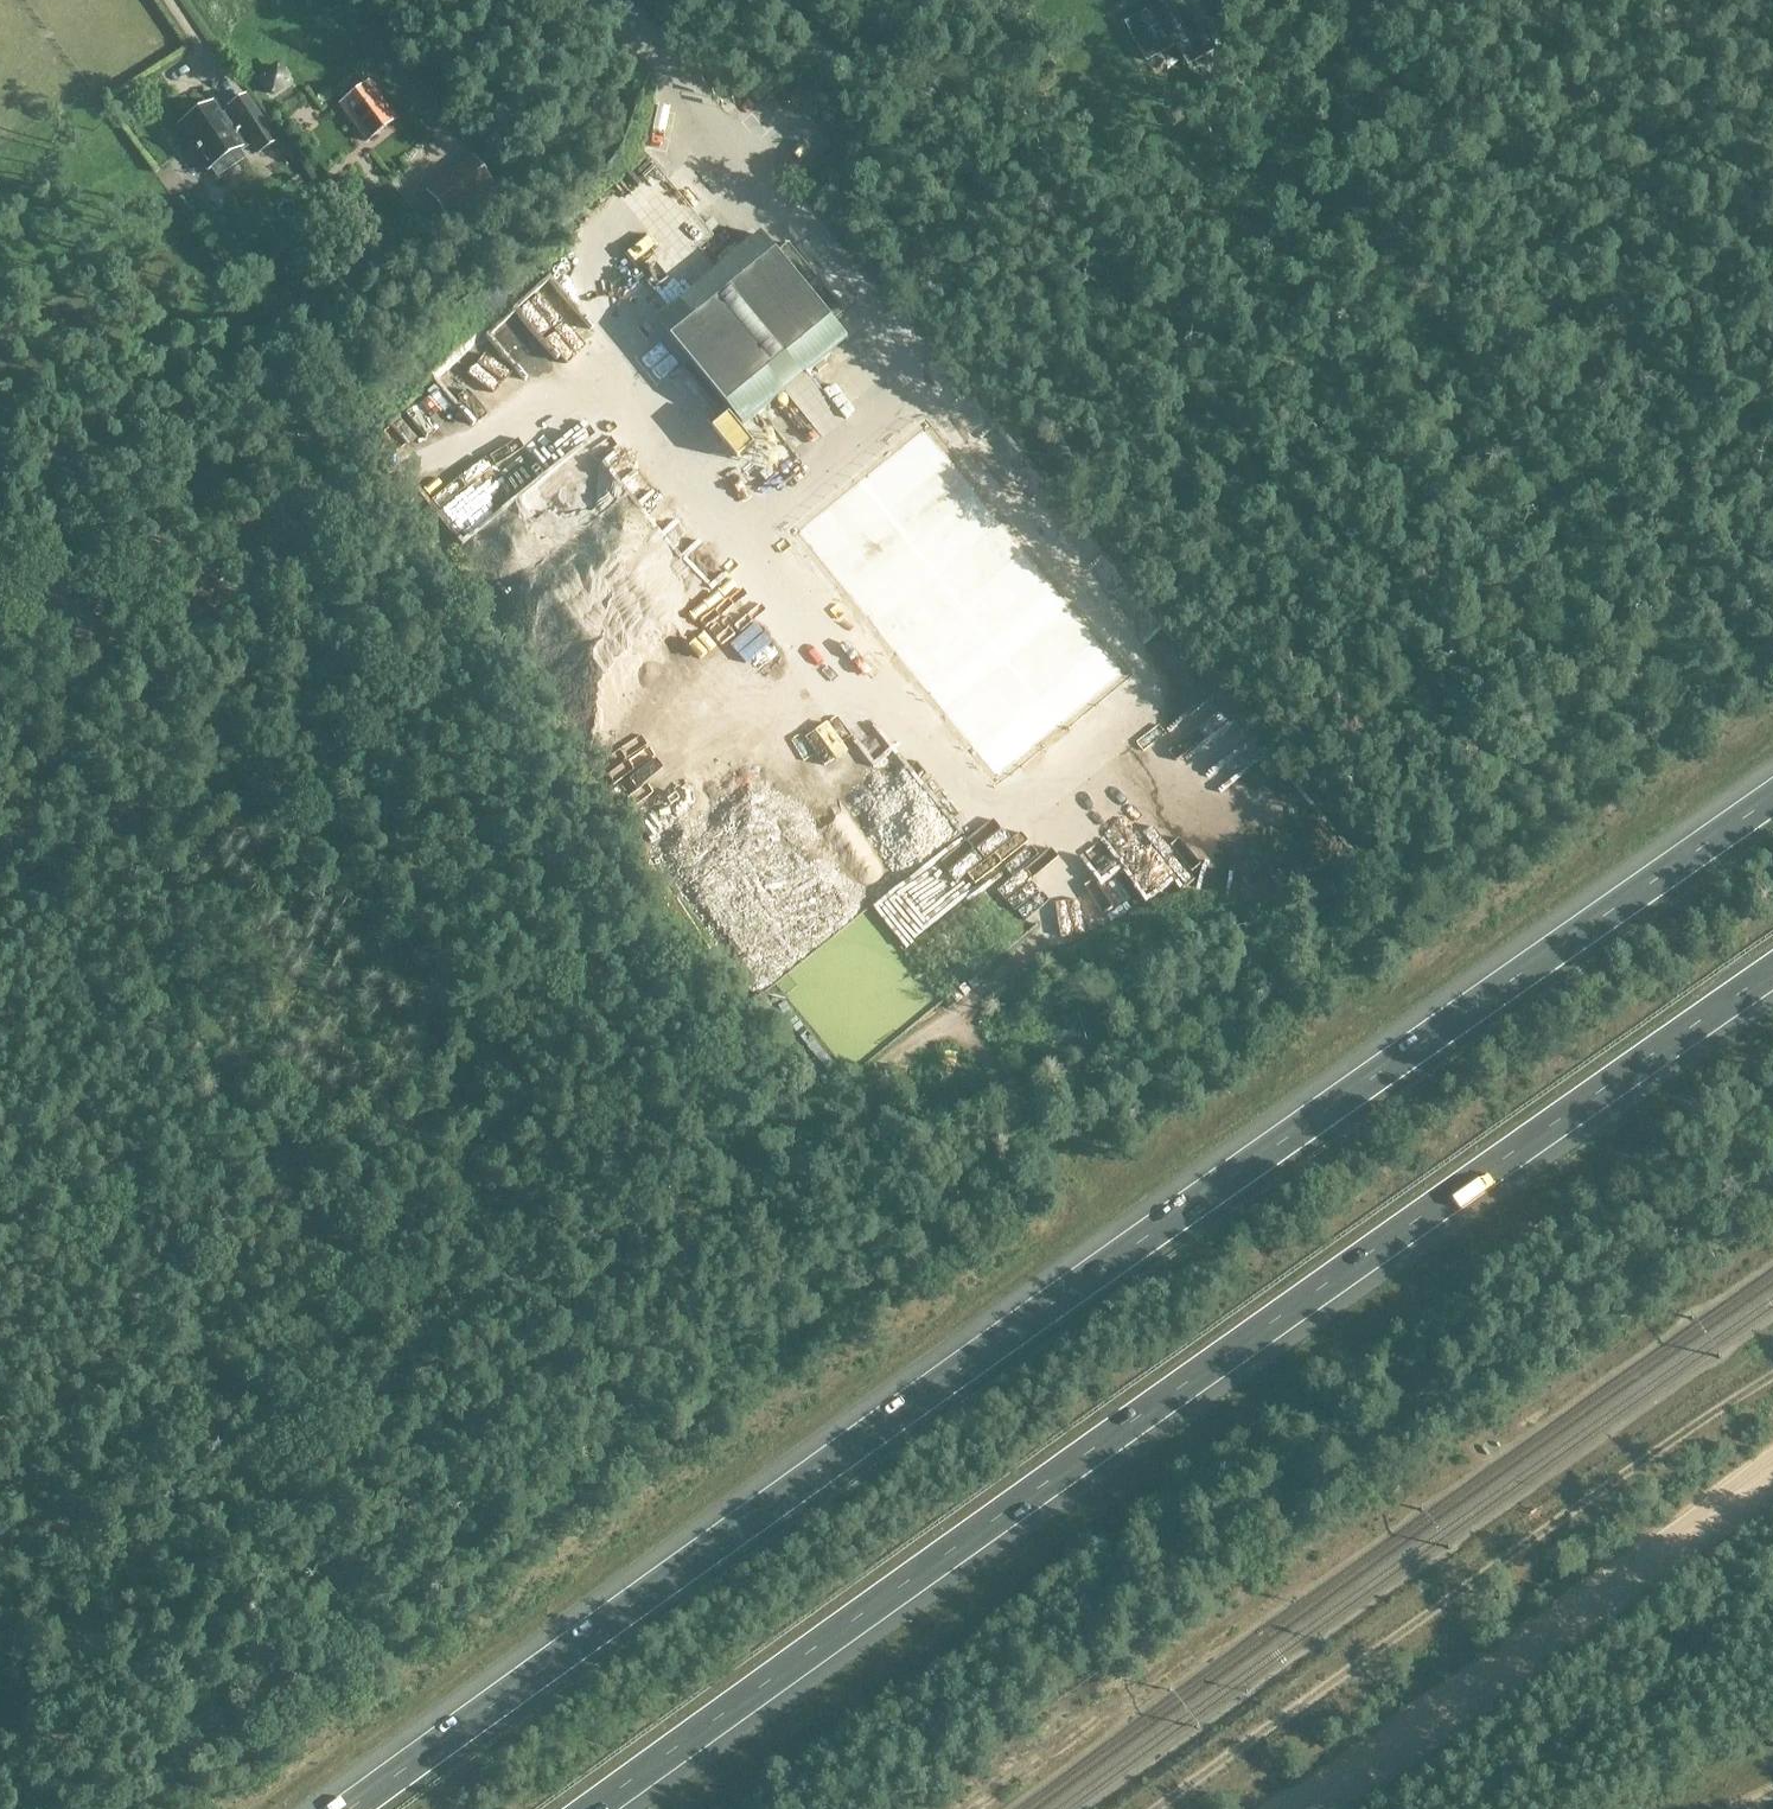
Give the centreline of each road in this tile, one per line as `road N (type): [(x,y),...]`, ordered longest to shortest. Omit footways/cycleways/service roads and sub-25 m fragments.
road 1 (motorway): [(1772,796),(351,1808)]
road 2 (motorway): [(598,1808),(1772,975)]
road 3 (track): [(1160,1808),(1772,1374)]

